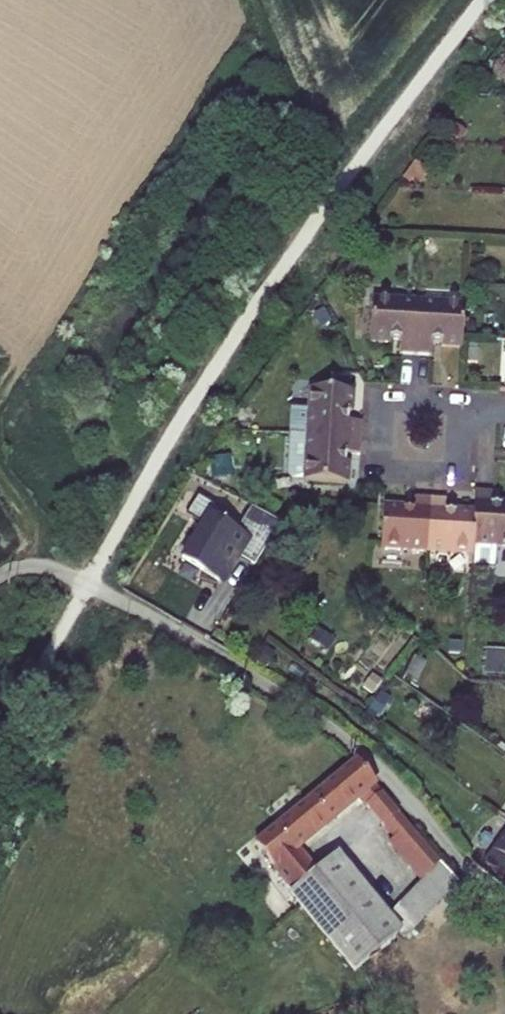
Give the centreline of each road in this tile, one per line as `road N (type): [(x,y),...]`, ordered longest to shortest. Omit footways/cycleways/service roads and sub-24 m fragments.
road 1 (unclassified): [(89,586),(354,747),(504,911)]
road 2 (residential): [(388,402),(384,468),(462,472),(466,407)]

